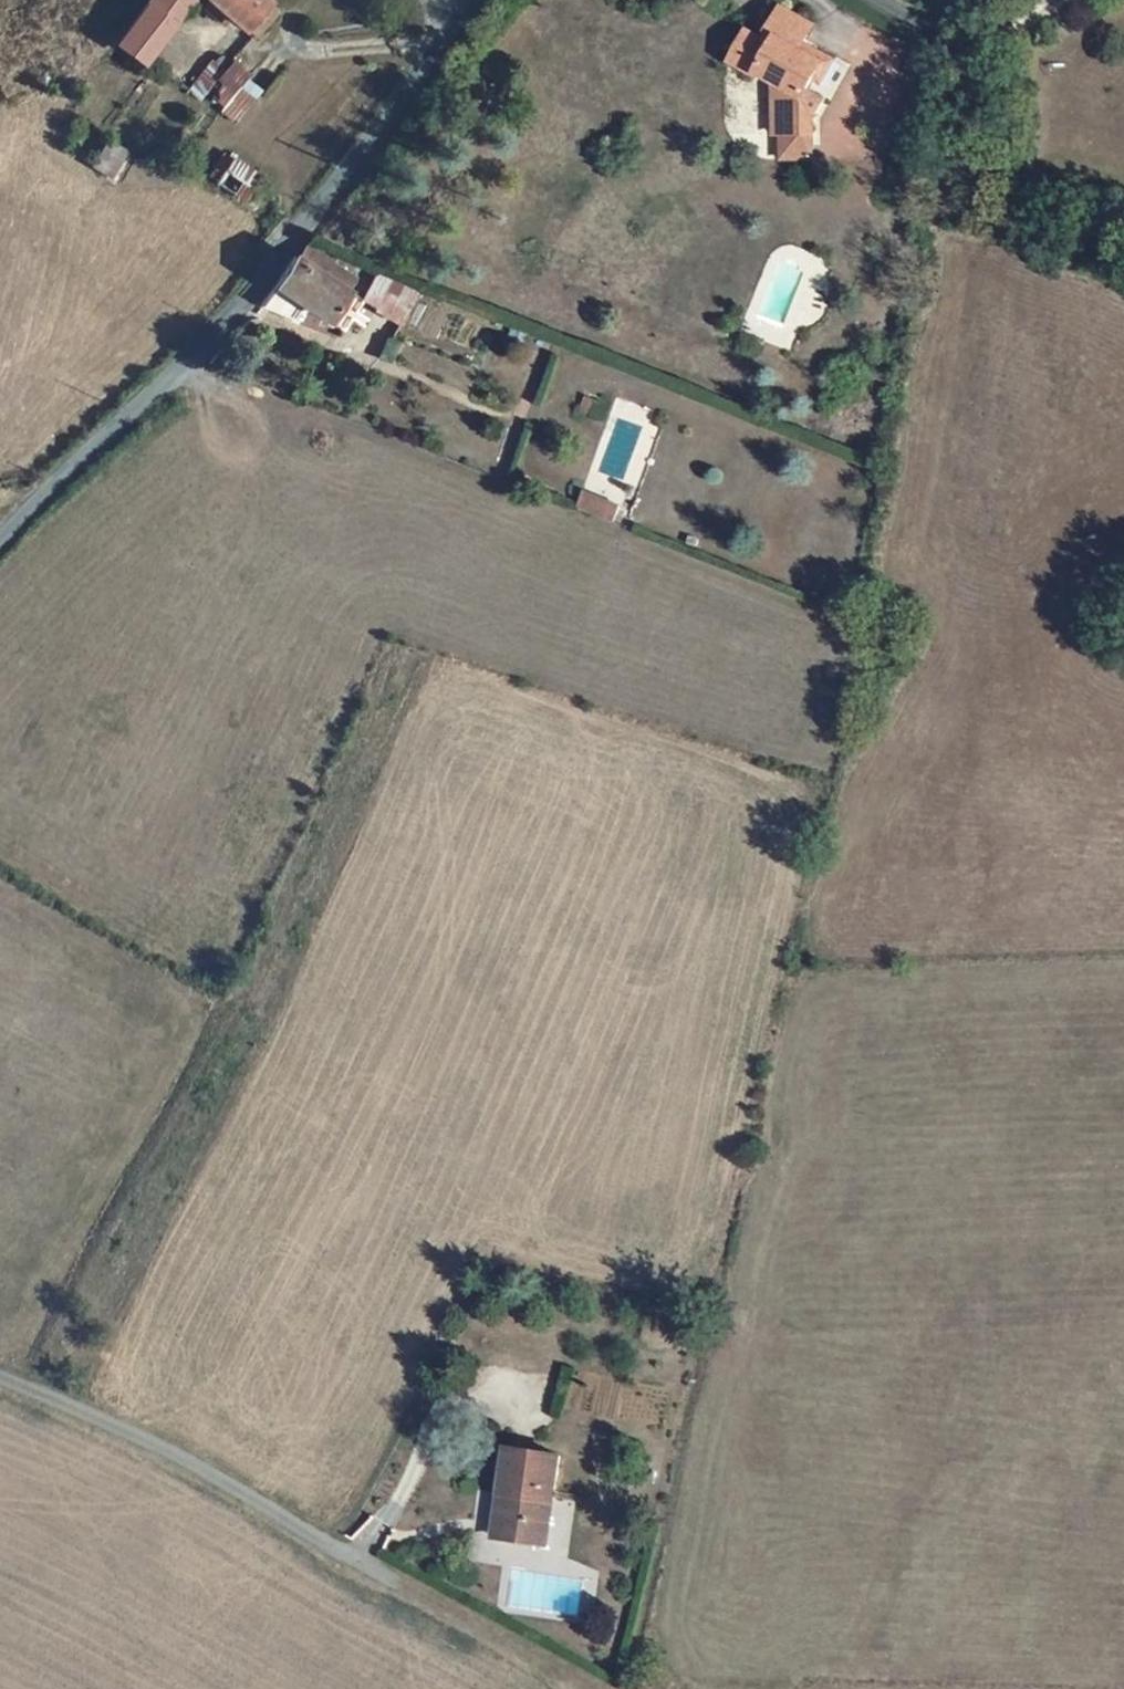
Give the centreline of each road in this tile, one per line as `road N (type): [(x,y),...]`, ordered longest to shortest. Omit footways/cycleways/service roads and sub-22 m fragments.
road 1 (unclassified): [(0,535),(224,332),(477,0)]
road 2 (unclassified): [(0,1379),(125,1432),(374,1573)]

